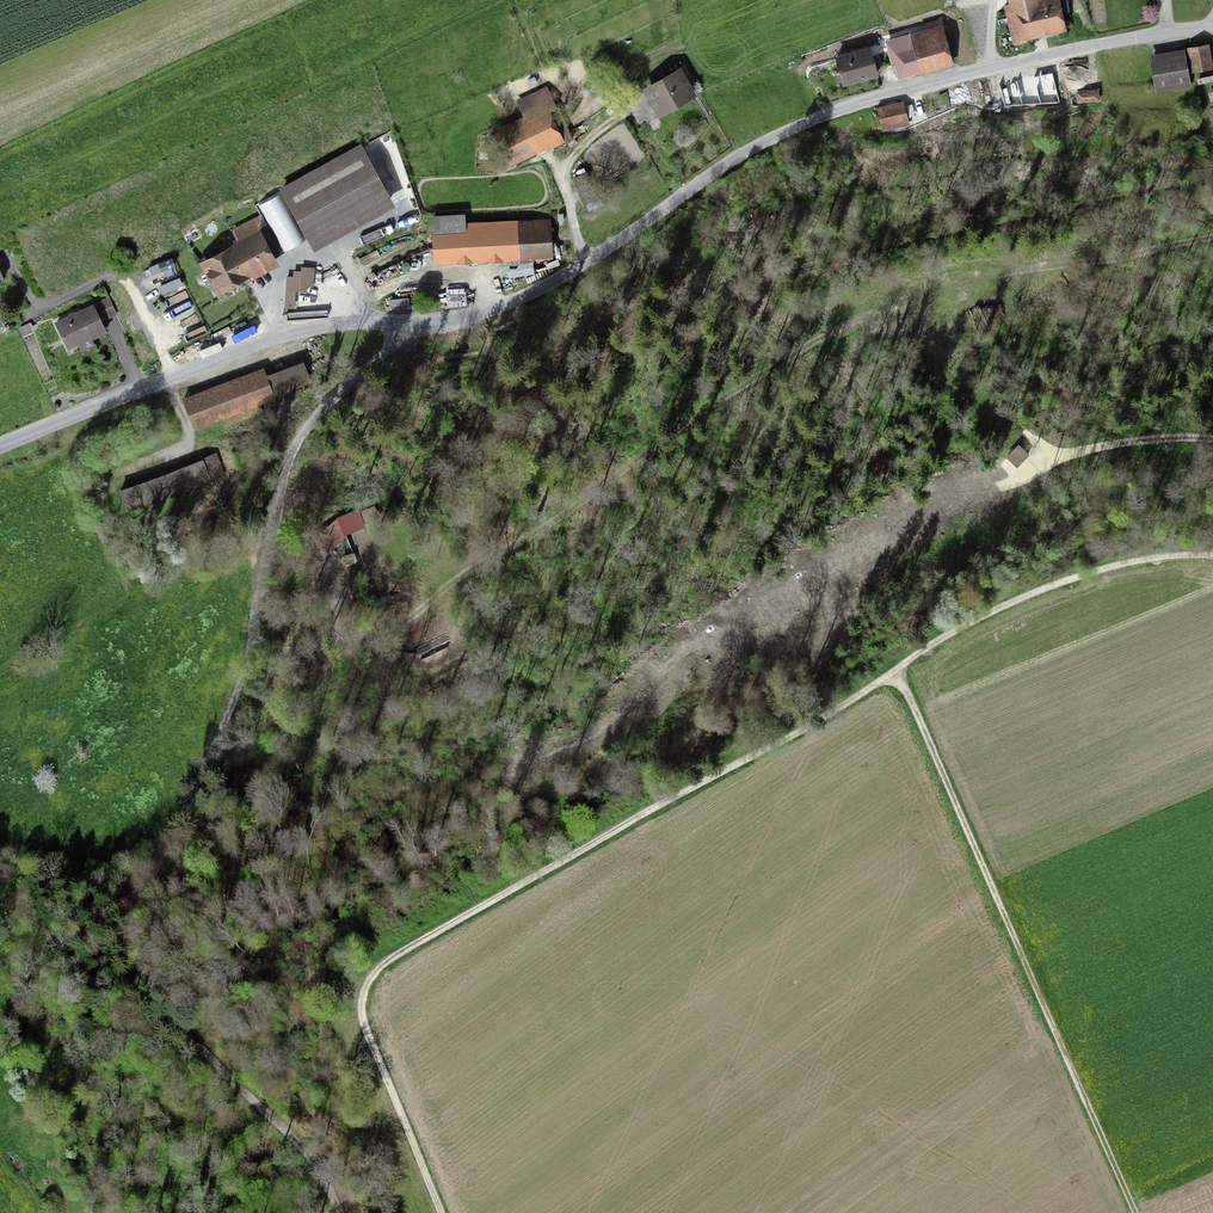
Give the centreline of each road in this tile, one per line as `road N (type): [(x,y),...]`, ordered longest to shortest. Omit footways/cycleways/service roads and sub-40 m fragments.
road 1 (track): [(243,647),(311,650),(405,625),(466,571),(557,522),(686,421),(857,315),(965,278),(1096,262),(1212,234)]
road 2 (residential): [(0,444),(256,338),(487,305),(755,146),(830,112),(990,68)]
road 3 (track): [(346,1212),(283,1127),(178,1023),(136,947),(132,919),(229,704),(268,485),(398,357),(403,318)]
road 4 (track): [(896,671),(394,955),(372,976),(364,1019),(441,1212)]
road 5 (track): [(896,671),(1131,1212)]
road 6 (track): [(1212,556),(1143,560),(1037,591),(896,671)]
road 7 (residential): [(1212,26),(1019,61)]
road 8 (track): [(1022,474),(1095,446),(1212,439)]

